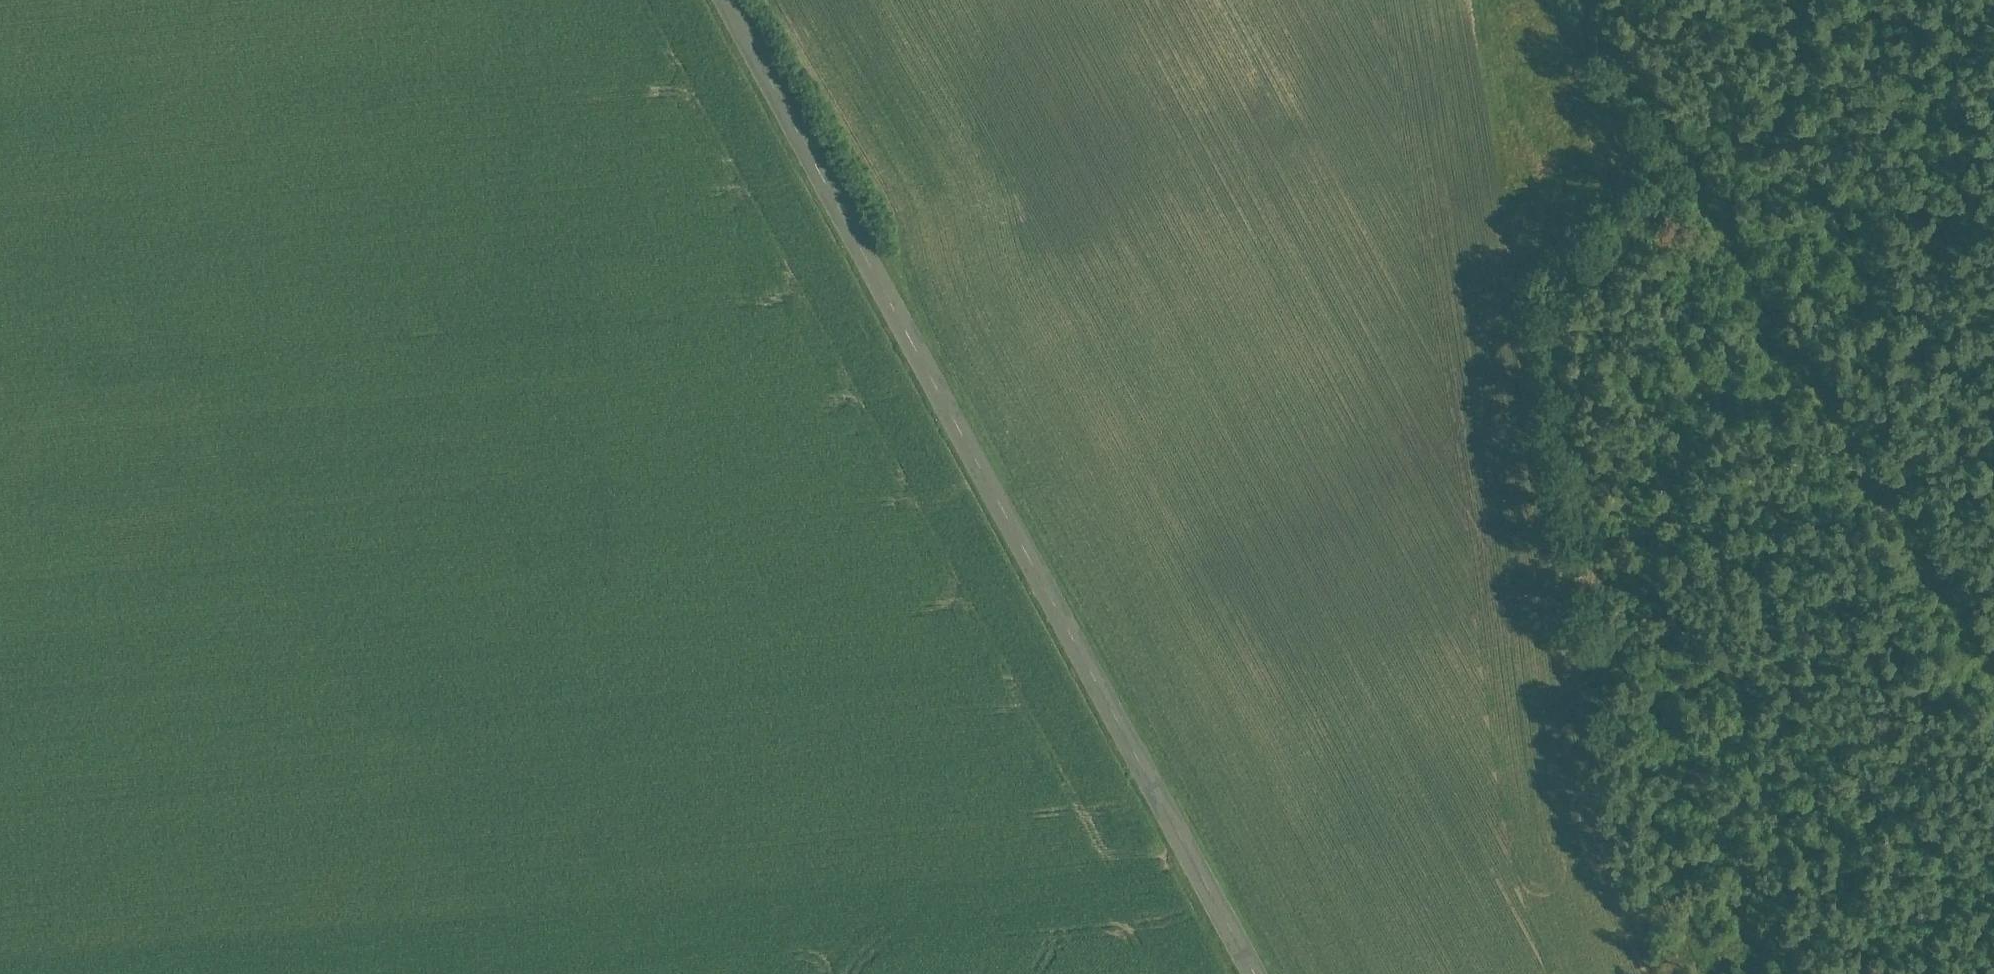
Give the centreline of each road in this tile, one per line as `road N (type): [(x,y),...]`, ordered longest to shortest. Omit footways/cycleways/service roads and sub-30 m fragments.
road 1 (residential): [(735,0),(1260,973)]

